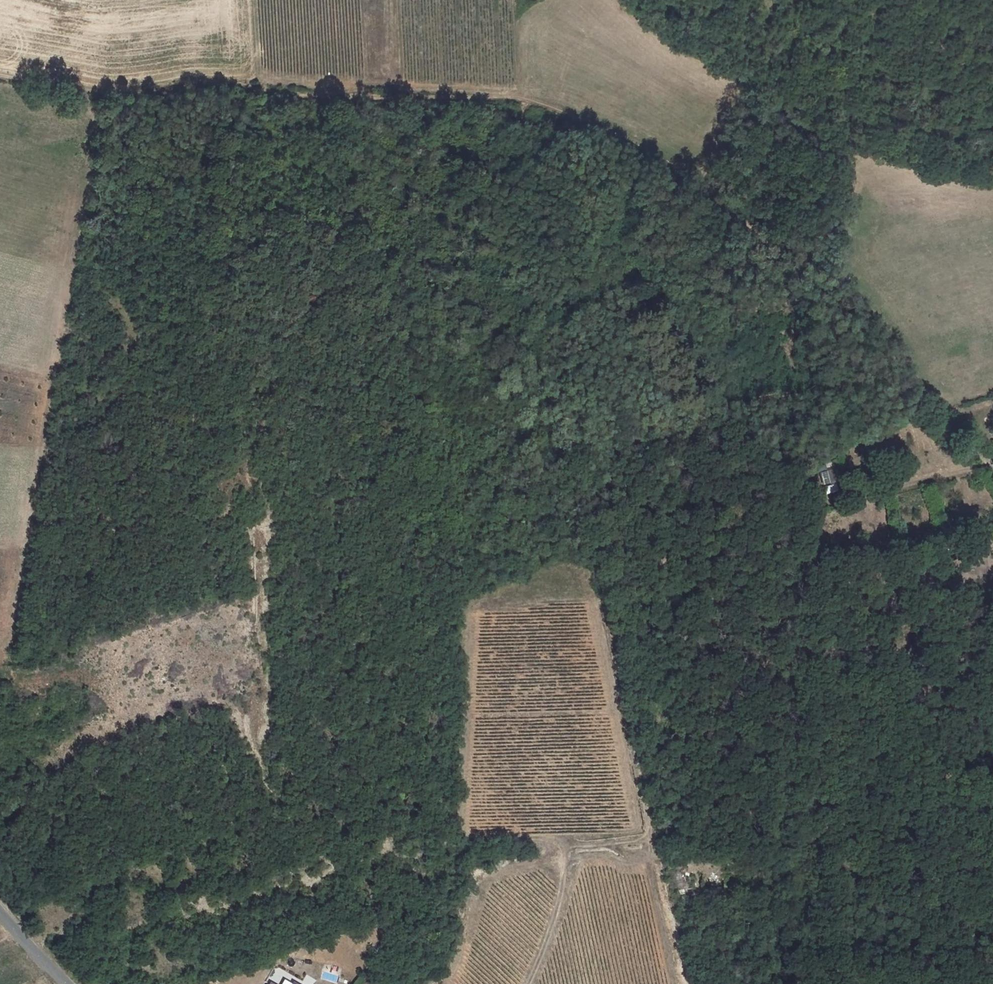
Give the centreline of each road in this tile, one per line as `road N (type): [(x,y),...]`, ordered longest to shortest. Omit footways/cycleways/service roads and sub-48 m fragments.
road 1 (track): [(0,76),(93,91),(185,88),(526,104),(648,152),(850,293),(974,452)]

